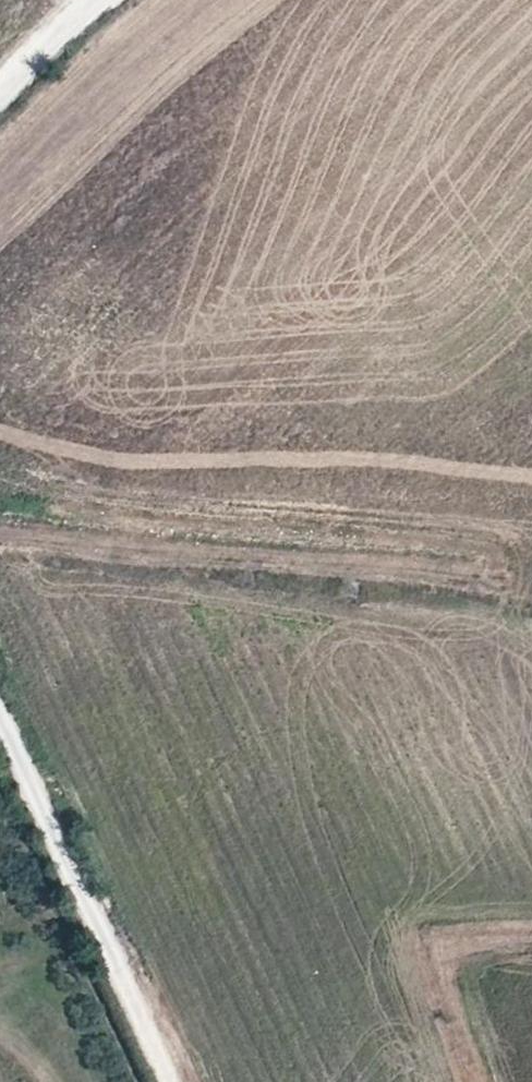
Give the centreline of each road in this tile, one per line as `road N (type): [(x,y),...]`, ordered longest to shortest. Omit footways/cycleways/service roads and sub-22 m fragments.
road 1 (track): [(0,481),(531,549)]
road 2 (unclassified): [(171,1081),(0,721)]
road 3 (unclassified): [(0,92),(97,0)]

